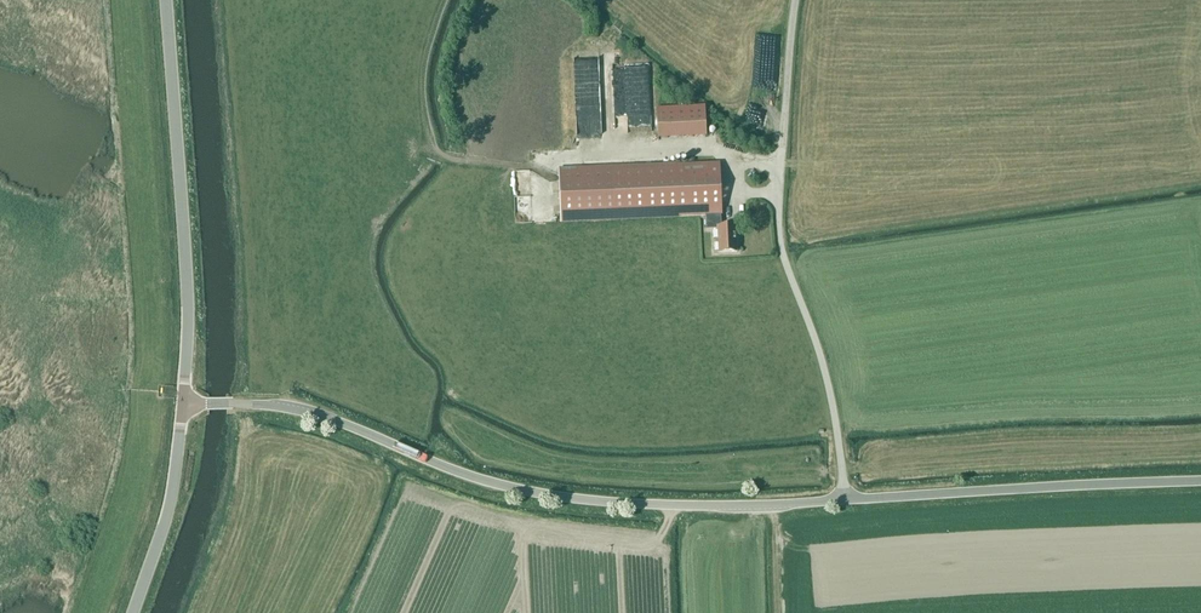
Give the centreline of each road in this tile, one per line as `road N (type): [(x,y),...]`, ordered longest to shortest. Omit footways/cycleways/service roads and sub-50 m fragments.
road 1 (tertiary): [(847,500),(697,507),(561,497),(457,473),(313,412),(231,403)]
road 2 (unclassified): [(799,0),(781,242),(823,363),(847,500)]
road 3 (tertiary): [(182,402),(188,311),(167,0)]
road 4 (tertiary): [(1200,481),(847,500)]
road 5 (tertiary): [(135,612),(166,514),(182,402)]

